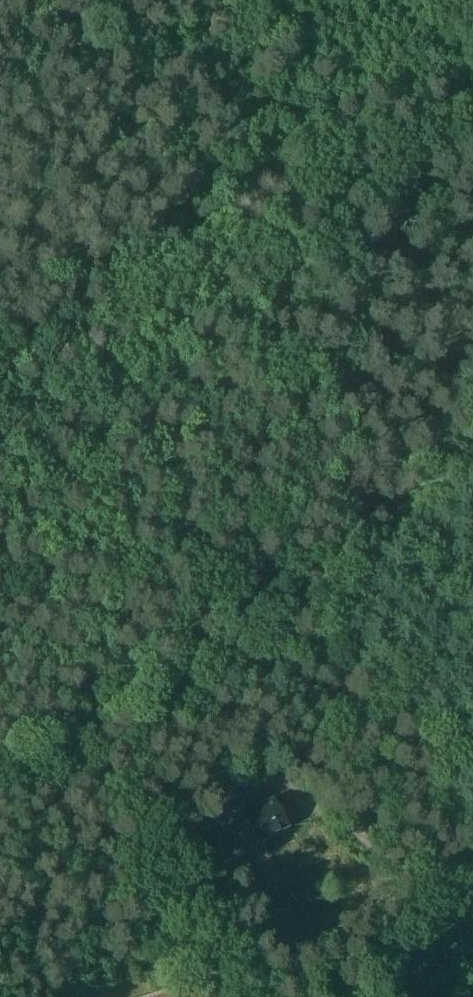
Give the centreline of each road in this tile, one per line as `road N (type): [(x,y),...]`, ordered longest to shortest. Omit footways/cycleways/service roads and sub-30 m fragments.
road 1 (track): [(472,147),(228,252),(0,383)]
road 2 (track): [(271,765),(196,690),(0,392)]
road 3 (unclassified): [(472,886),(351,996)]

